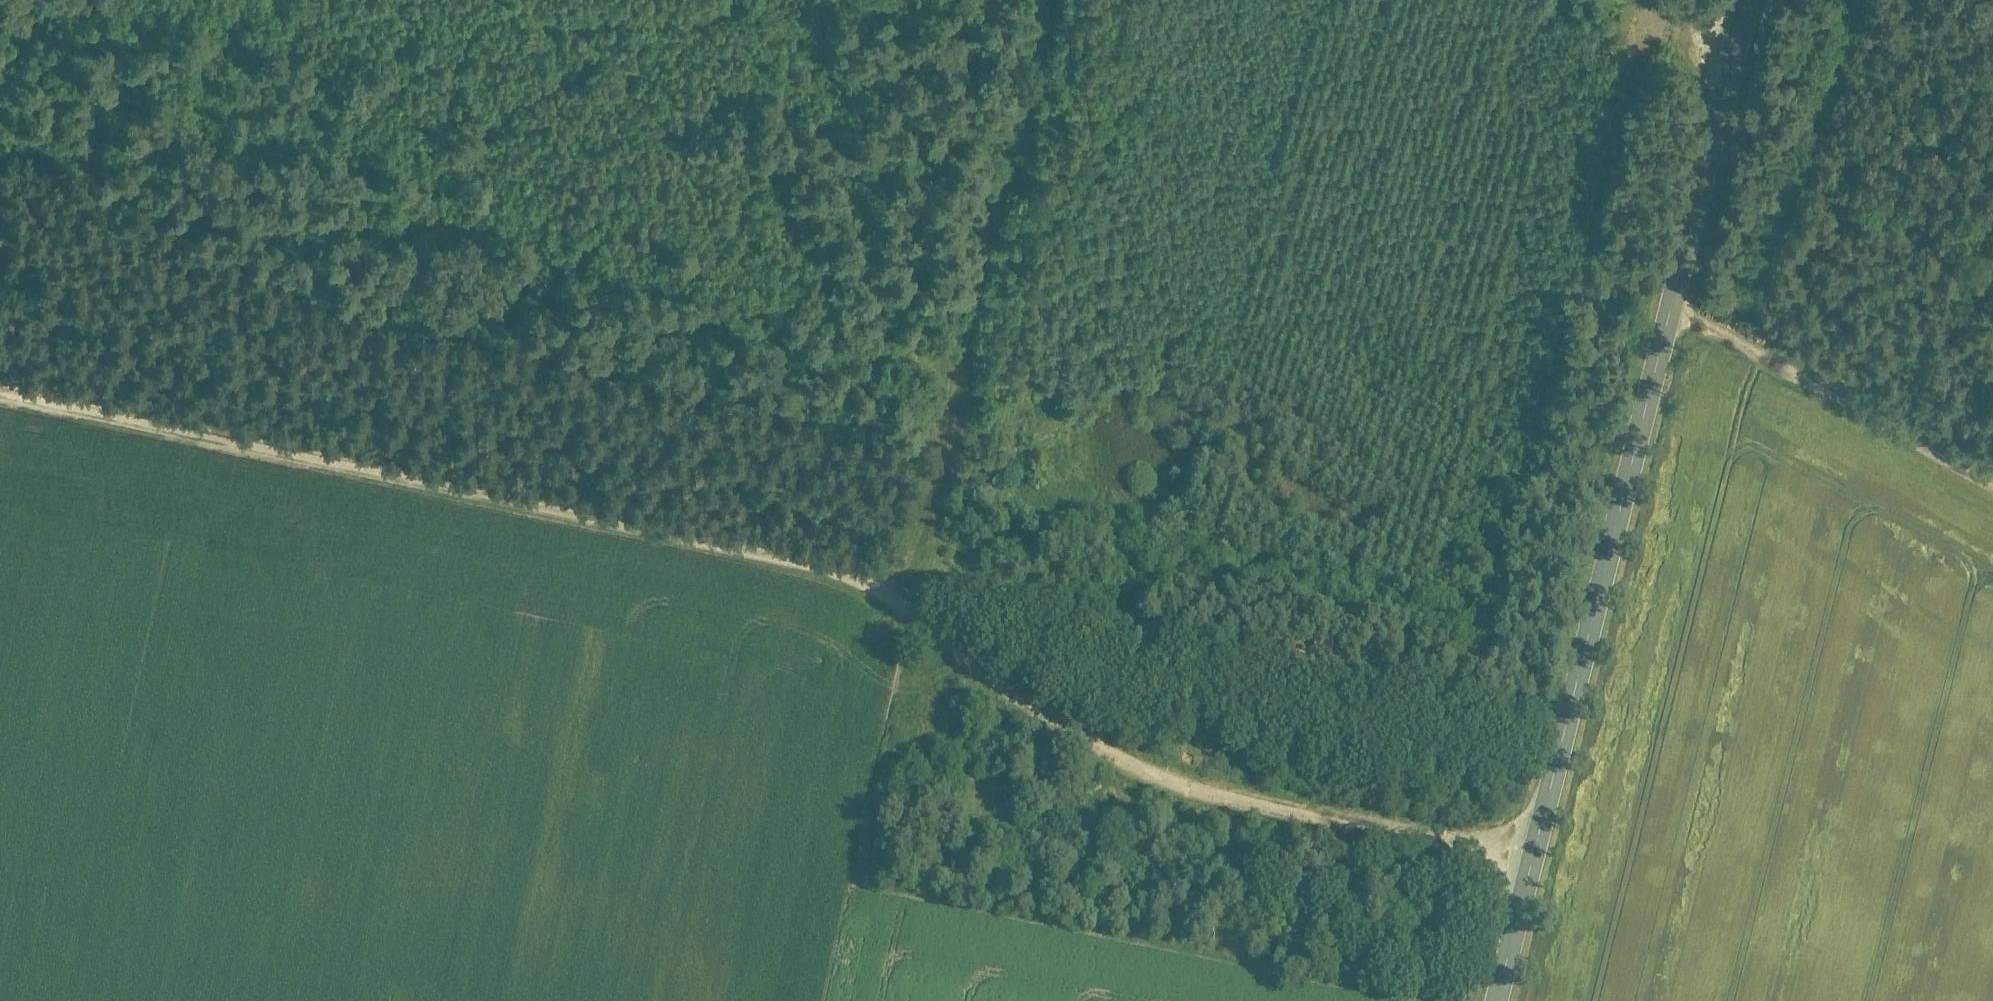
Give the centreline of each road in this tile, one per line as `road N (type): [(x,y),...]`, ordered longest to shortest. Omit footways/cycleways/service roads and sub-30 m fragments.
road 1 (tertiary): [(1753,0),(1501,1000)]

